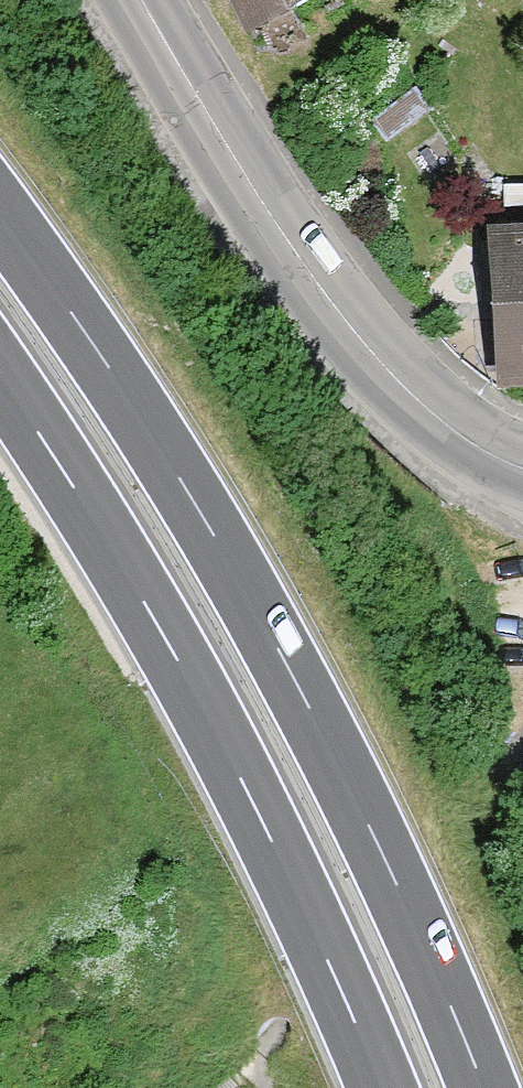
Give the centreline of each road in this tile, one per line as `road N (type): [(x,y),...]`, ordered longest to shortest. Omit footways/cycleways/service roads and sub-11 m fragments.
road 1 (motorway): [(484,1087),(366,819),(241,576),(146,423),(0,217)]
road 2 (motorway): [(0,376),(144,600),(274,845),(381,1087)]
road 3 (secondary): [(522,469),(451,435),(320,290),(137,0)]

